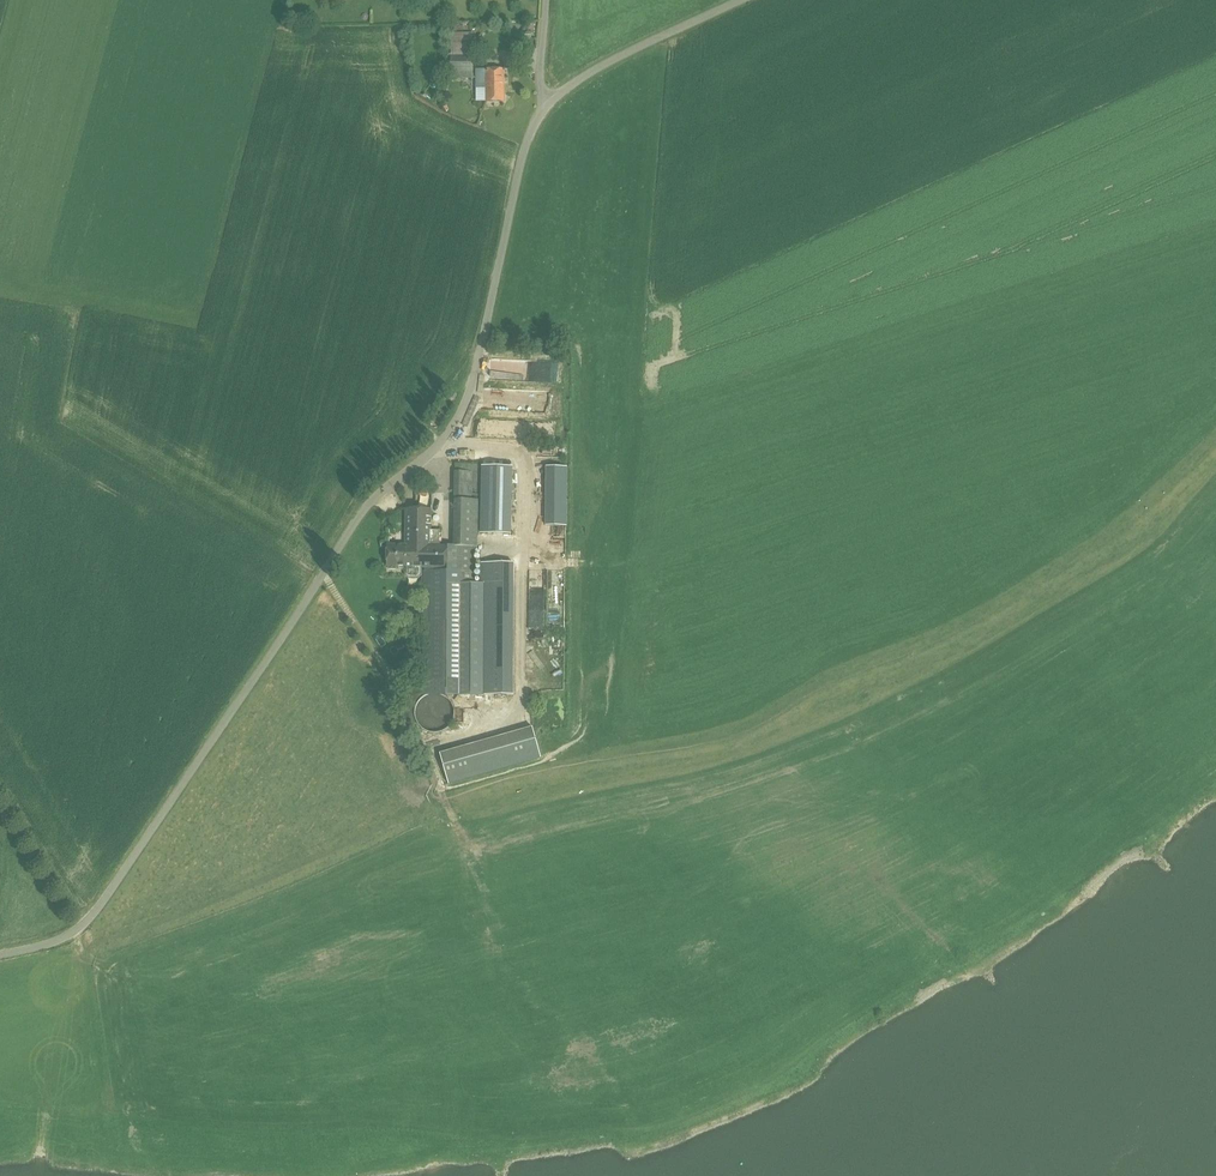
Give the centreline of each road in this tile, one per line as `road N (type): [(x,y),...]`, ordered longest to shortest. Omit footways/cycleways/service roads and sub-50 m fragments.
road 1 (unclassified): [(0,956),(67,938),(89,922),(349,534),(460,413),(520,165),(544,109),(620,57),(746,0)]

